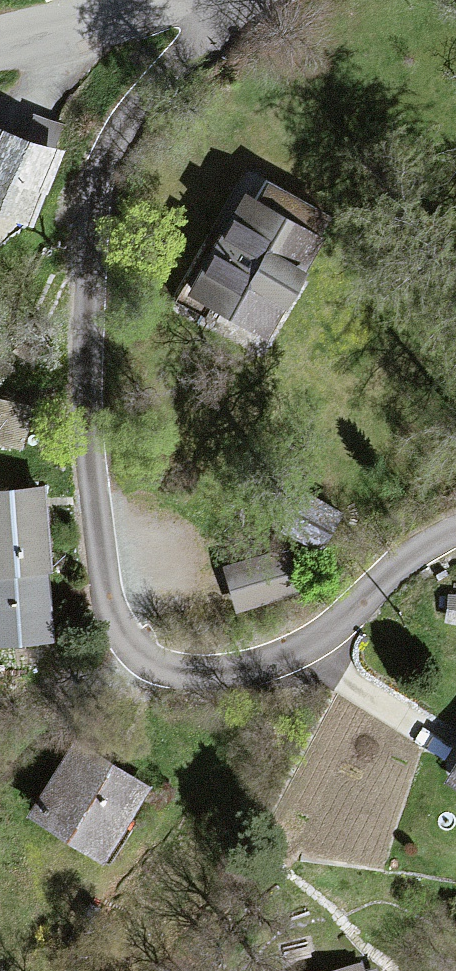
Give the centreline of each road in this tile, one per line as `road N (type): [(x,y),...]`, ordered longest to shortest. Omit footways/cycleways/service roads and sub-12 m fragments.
road 1 (residential): [(212,0),(199,39),(105,159),(94,206),(92,483),(115,618),(128,640),(165,667),(214,674),(255,666),(314,640),(420,547),(455,529)]
road 2 (residential): [(155,0),(0,44)]

